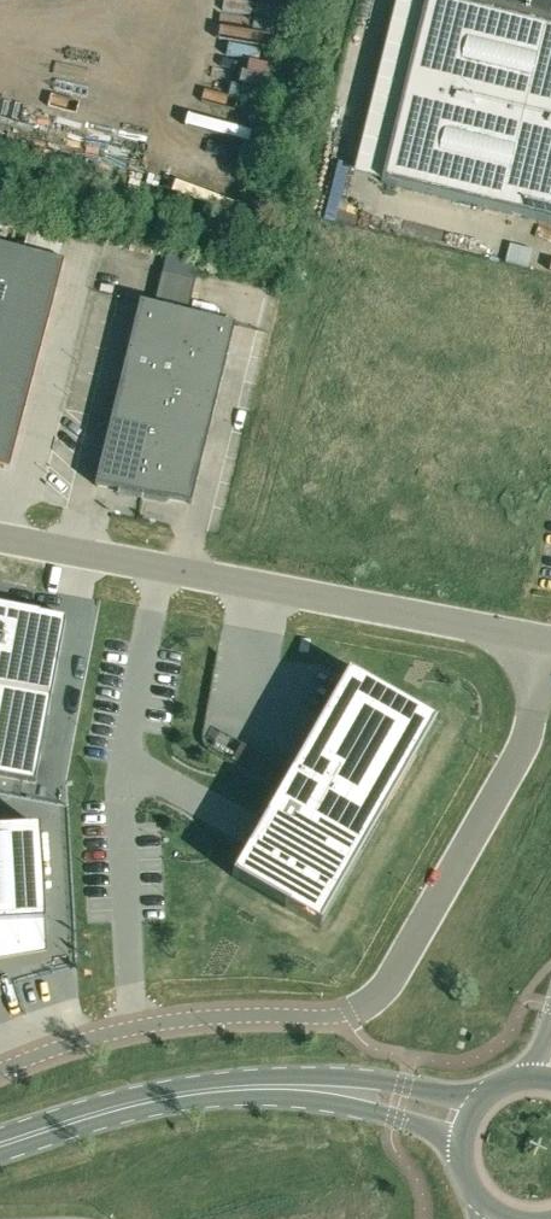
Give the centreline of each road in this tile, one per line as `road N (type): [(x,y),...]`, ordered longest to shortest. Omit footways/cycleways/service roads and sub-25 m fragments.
road 1 (unclassified): [(0,1073),(117,1034),(242,1014),(360,1012),(385,999),(515,771),(547,645)]
road 2 (unclassified): [(547,645),(0,540)]
road 3 (secondary): [(467,1120),(322,1088),(229,1086),(137,1103),(0,1143)]

